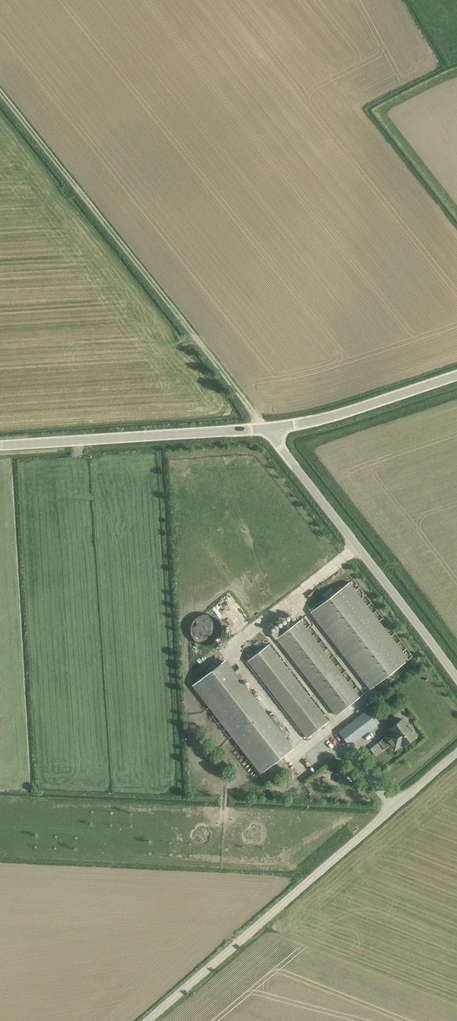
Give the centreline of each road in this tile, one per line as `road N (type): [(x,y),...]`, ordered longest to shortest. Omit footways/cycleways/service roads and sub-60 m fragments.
road 1 (track): [(267,429),(0,93)]
road 2 (unclassified): [(148,1020),(456,754)]
road 3 (unclassified): [(456,678),(267,429)]
road 4 (unclassified): [(0,447),(267,429)]
road 5 (unclassified): [(267,429),(456,376)]

